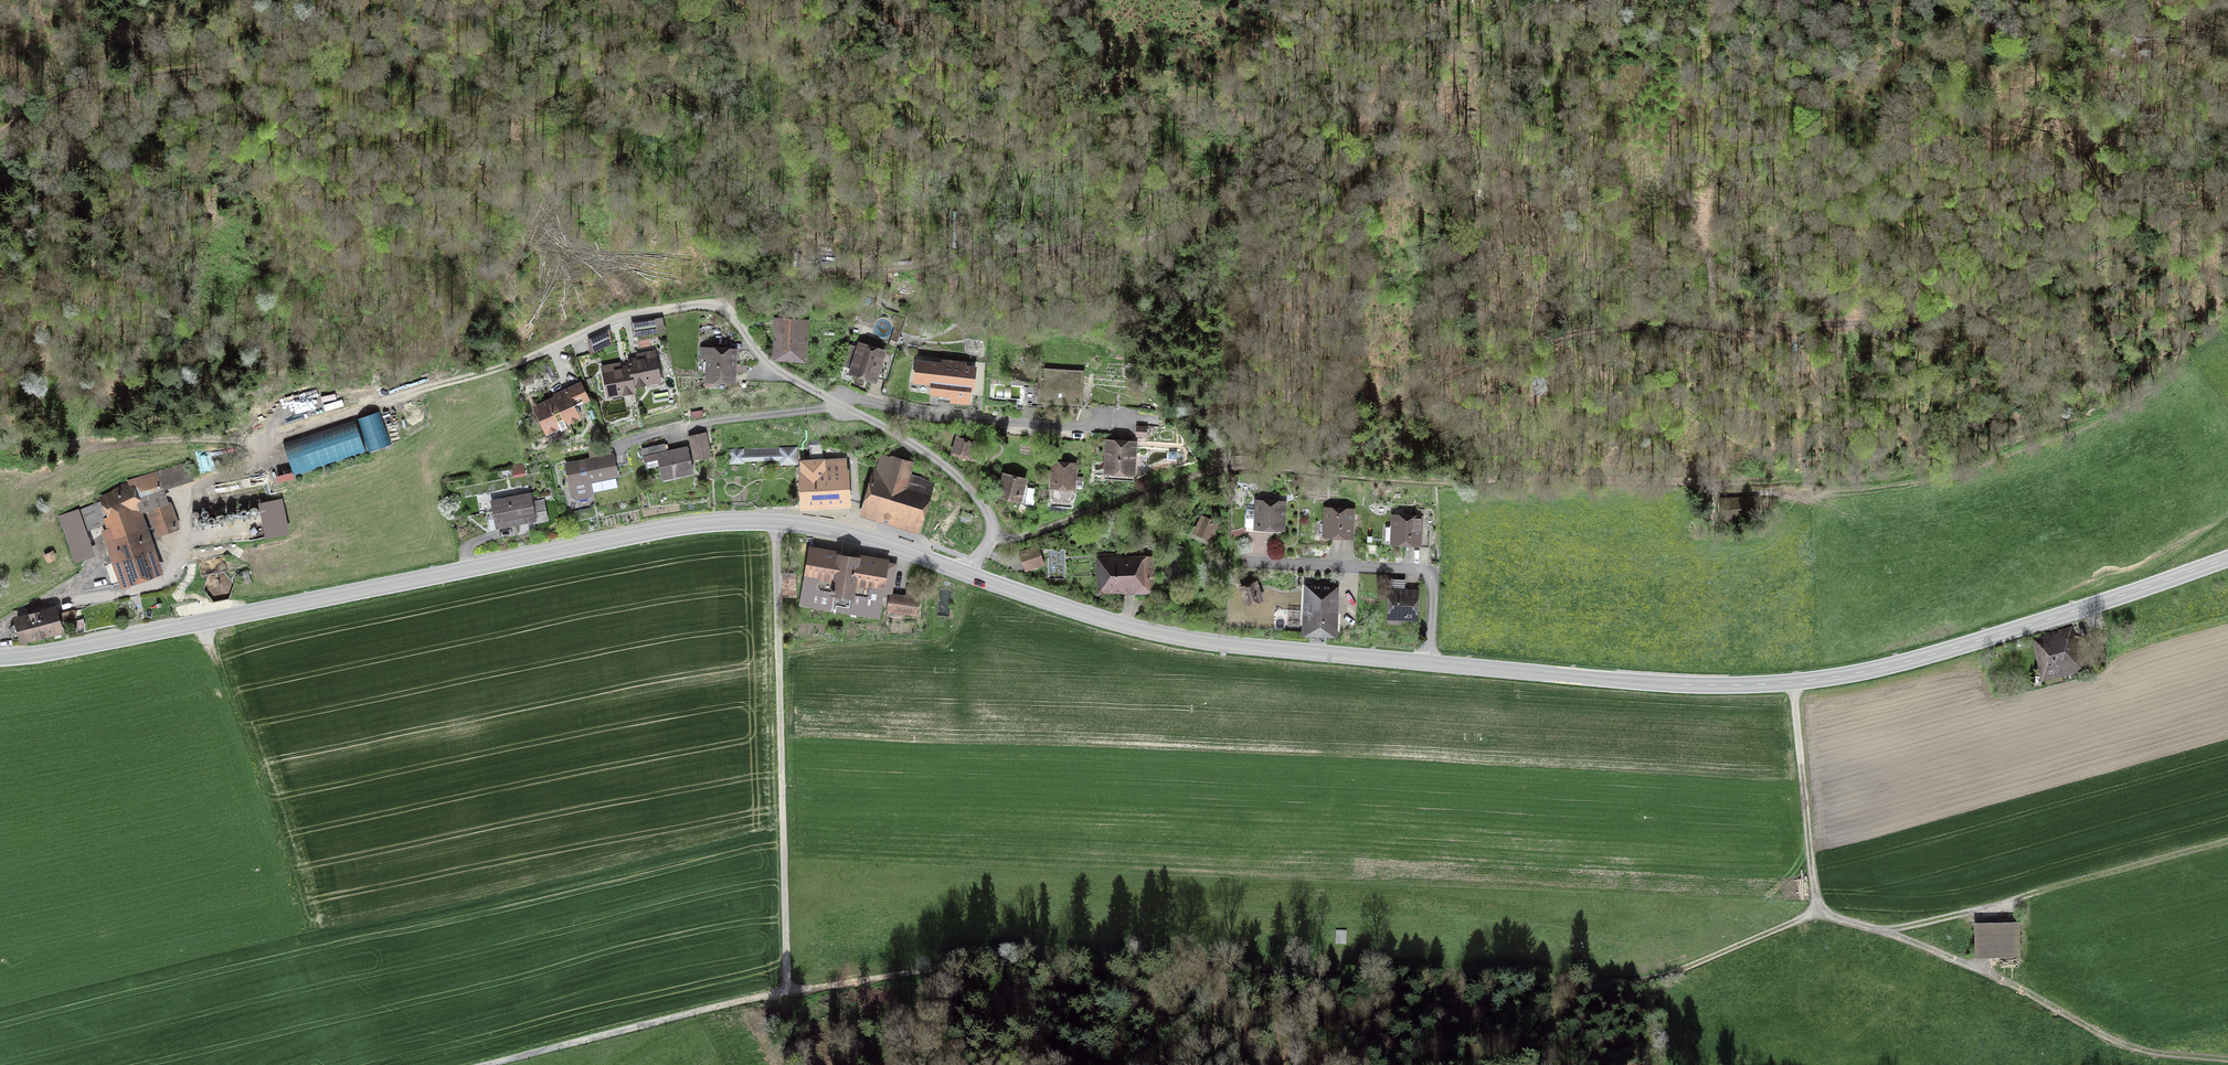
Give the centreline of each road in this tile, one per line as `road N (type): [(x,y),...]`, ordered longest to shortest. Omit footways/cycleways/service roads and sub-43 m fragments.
road 1 (tertiary): [(966,572),(1081,613),(1206,642),(1710,686),(1851,675),(2227,558)]
road 2 (track): [(1789,683),(1812,910),(1669,978),(1627,984),(960,963),(787,989)]
road 3 (track): [(2190,366),(2101,416),(1976,468),(1887,488),(1437,482),(1248,468),(1196,475),(1018,537),(993,536)]
road 4 (tertiary): [(0,659),(703,522),(807,524),(966,572)]
road 5 (track): [(2160,226),(2075,272),(2041,274),(1941,320),(1750,334),(1704,327),(1567,333),(1248,468)]
road 6 (track): [(488,1064),(787,989),(775,521)]
road 7 (track): [(0,139),(75,91),(249,60),(335,0)]
road 8 (track): [(1812,910),(1885,931),(2149,1052)]
road 9 (track): [(1885,931),(2227,843)]
road 10 (residential): [(840,403),(767,369),(717,306),(621,316),(553,348)]
road 11 (track): [(307,931),(261,774),(200,623)]
road 12 (residential): [(1129,432),(975,423),(850,398),(840,403)]
road 13 (track): [(274,440),(93,447),(0,489)]
road 14 (residential): [(966,572),(993,536),(986,508),(950,469),(840,403)]
road 15 (residential): [(840,403),(615,449)]

